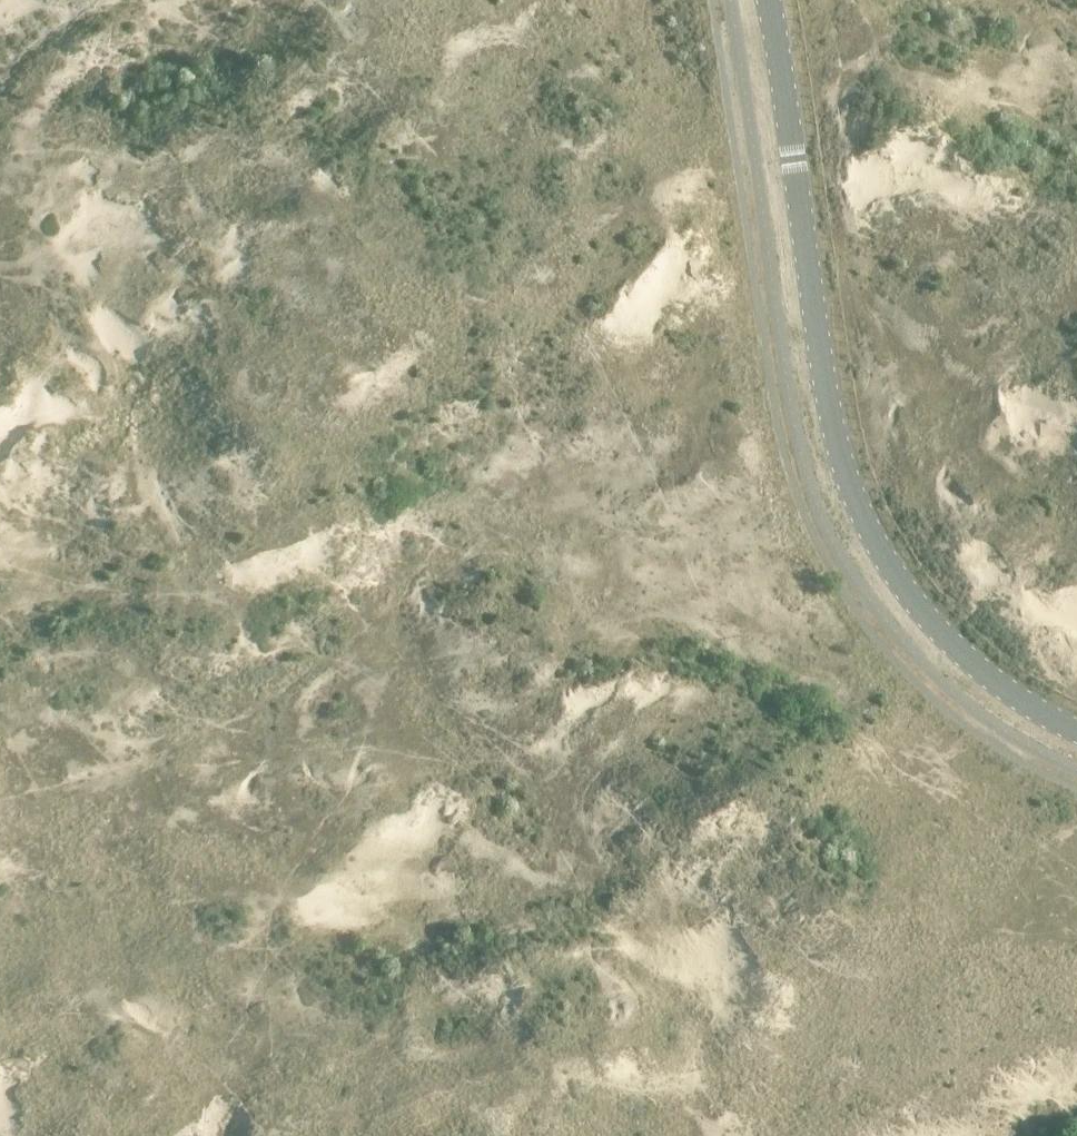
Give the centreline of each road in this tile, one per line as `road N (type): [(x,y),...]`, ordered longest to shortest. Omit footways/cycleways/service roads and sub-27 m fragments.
road 1 (unclassified): [(1076,730),(1007,694),(954,651),(908,593),(835,441),(770,0)]

